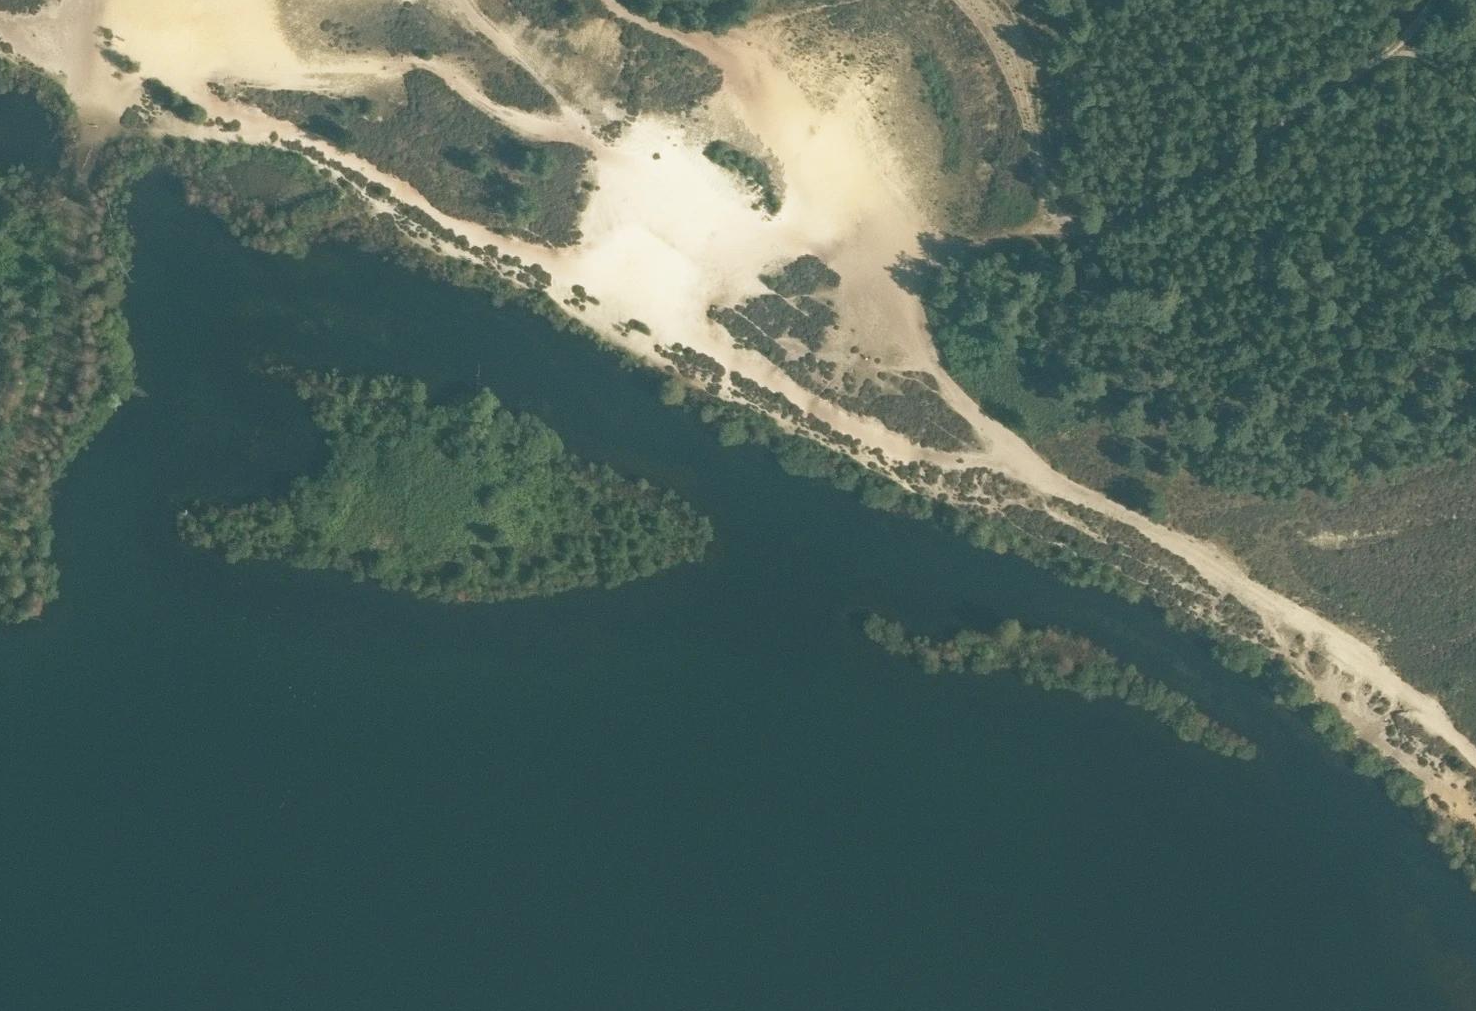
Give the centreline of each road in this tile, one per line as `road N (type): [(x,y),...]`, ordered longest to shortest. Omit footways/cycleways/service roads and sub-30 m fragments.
road 1 (track): [(1079,231),(1143,202),(1405,27)]

